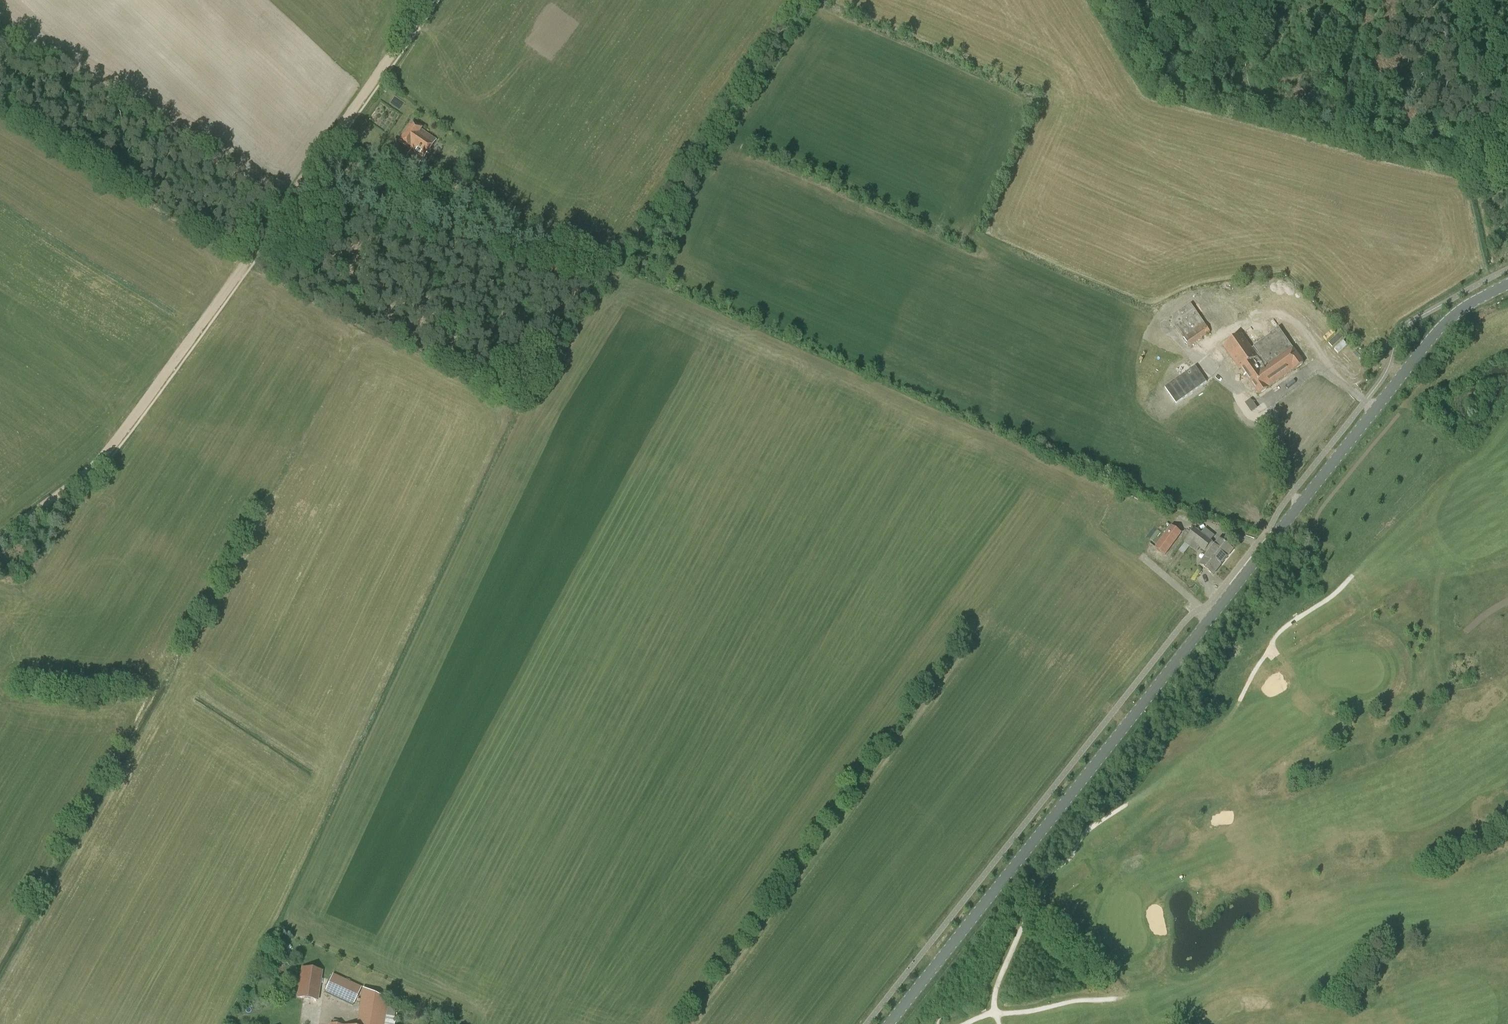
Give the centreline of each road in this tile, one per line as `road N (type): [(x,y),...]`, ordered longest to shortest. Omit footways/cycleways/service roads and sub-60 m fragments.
road 1 (secondary): [(889,1023),(1436,332),(1507,285)]
road 2 (track): [(0,540),(124,434),(435,0)]

